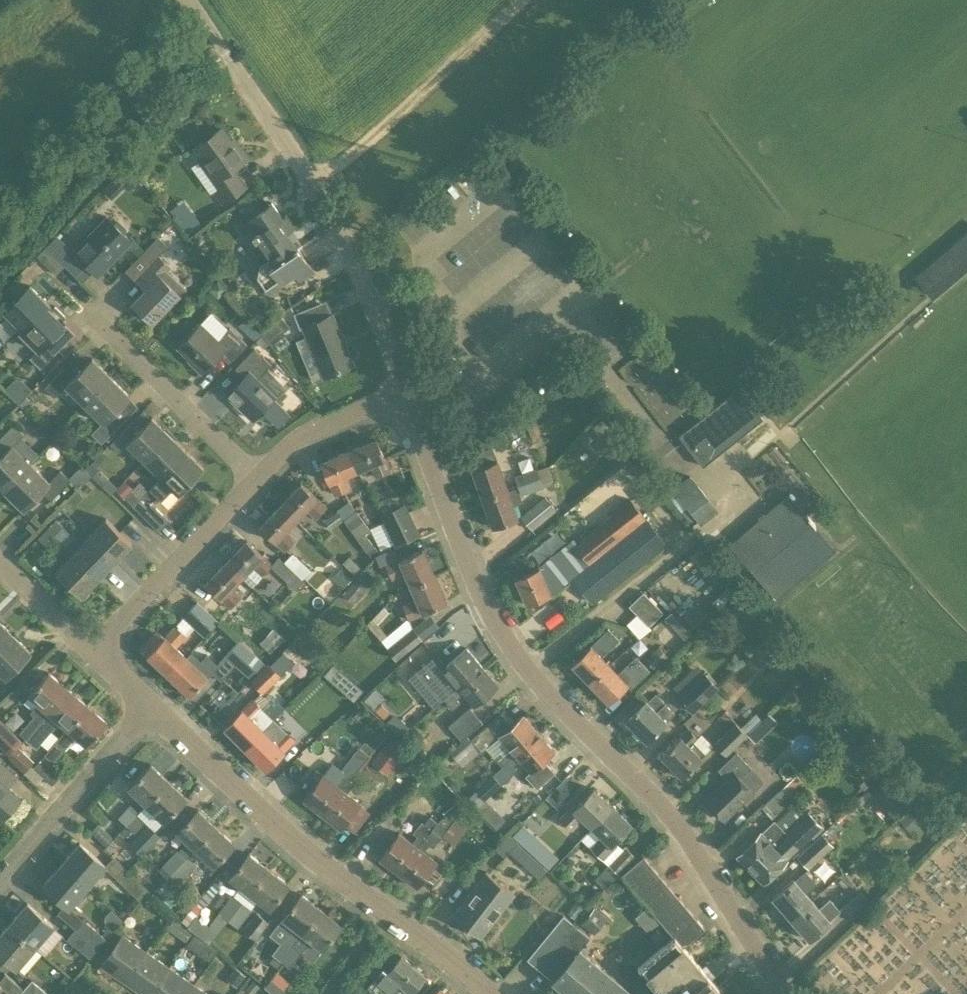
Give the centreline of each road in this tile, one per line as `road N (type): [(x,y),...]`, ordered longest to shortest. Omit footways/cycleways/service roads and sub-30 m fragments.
road 1 (residential): [(783,993),(674,821),(529,672),(496,626),(404,394)]
road 2 (residential): [(491,993),(288,836),(150,706)]
road 3 (track): [(315,191),(523,0)]
road 4 (residential): [(255,478),(94,318),(111,300)]
road 5 (residential): [(95,654),(255,478)]
road 6 (residential): [(0,877),(150,706)]
road 7 (residential): [(404,394),(358,274),(315,191)]
road 8 (residential): [(255,478),(304,435),(404,394)]
road 9 (residential): [(226,53),(315,191)]
road 10 (residential): [(95,654),(0,564)]

